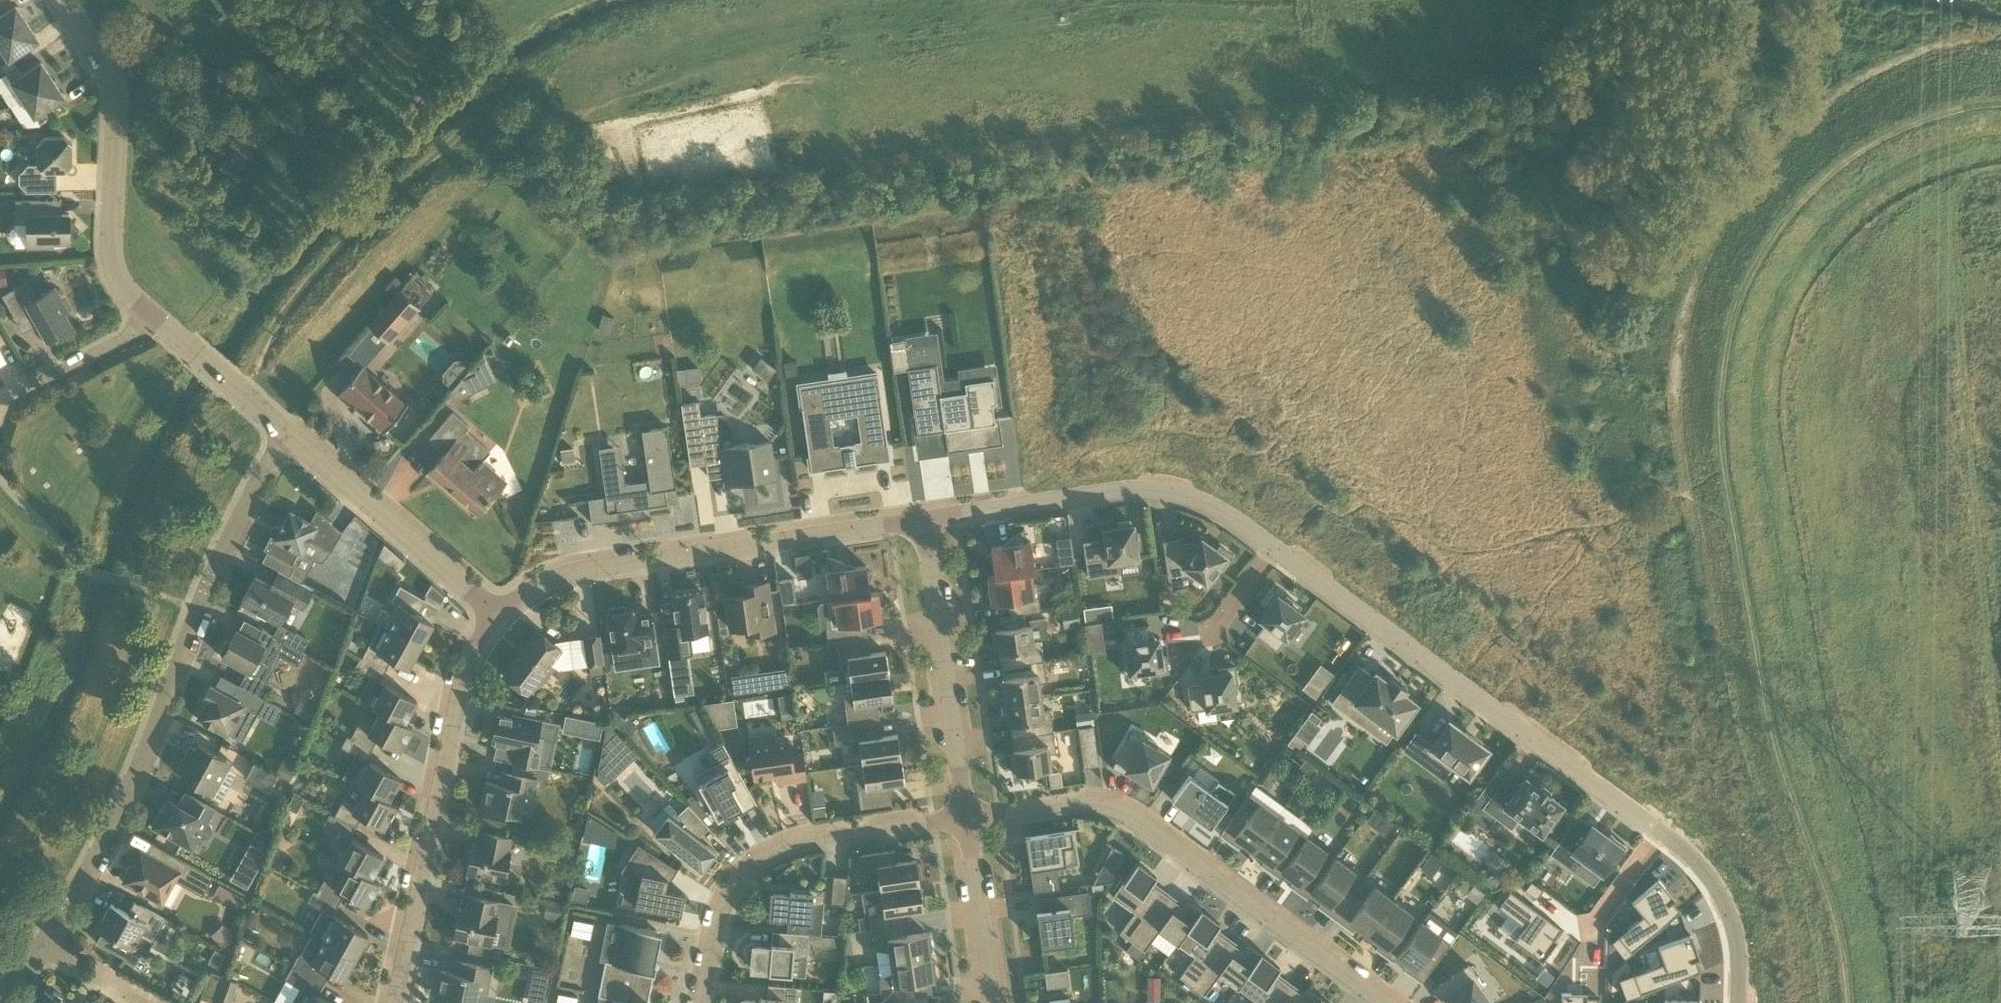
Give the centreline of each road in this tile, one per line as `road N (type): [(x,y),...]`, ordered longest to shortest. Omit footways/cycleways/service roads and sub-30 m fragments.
road 1 (residential): [(927,519),(1137,490),(1191,501),(1240,527),(1705,868),(1733,915),(1740,1002)]
road 2 (residential): [(42,949),(97,868),(199,608),(290,434)]
road 3 (residential): [(965,817),(1090,807),(1139,824),(1390,1002)]
road 4 (residential): [(497,615),(565,570),(927,519)]
road 5 (residential): [(395,1002),(460,689),(497,615)]
road 6 (residential): [(697,1002),(714,916),(740,871),(778,845),(965,817)]
road 7 (residential): [(156,321),(121,287),(108,251),(116,92),(64,0)]
road 8 (residential): [(927,519),(965,817)]
road 9 (residential): [(497,615),(290,434)]
road 10 (residential): [(965,817),(994,1002)]
road 11 (residential): [(156,321),(0,406)]
road 12 (residential): [(290,434),(156,321)]

